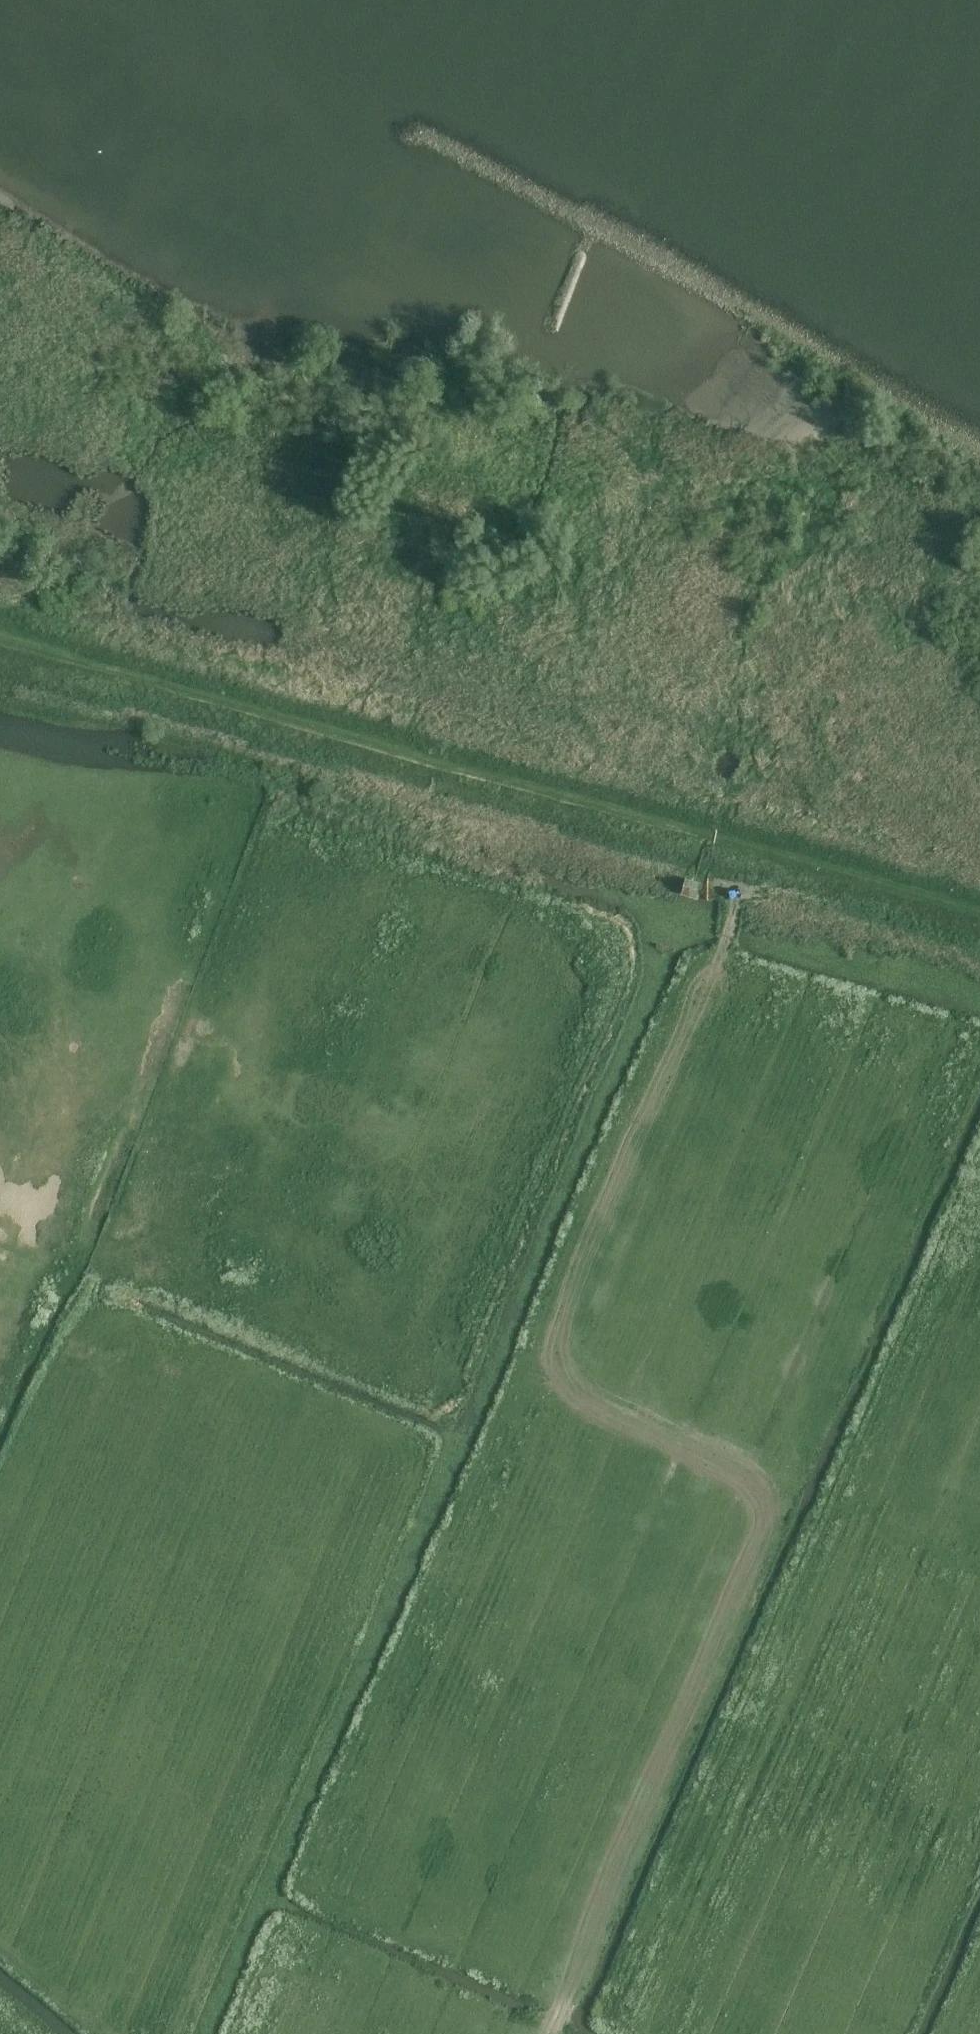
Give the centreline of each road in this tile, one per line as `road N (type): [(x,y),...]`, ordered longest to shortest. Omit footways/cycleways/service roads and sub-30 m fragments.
road 1 (track): [(979,914),(0,641)]

